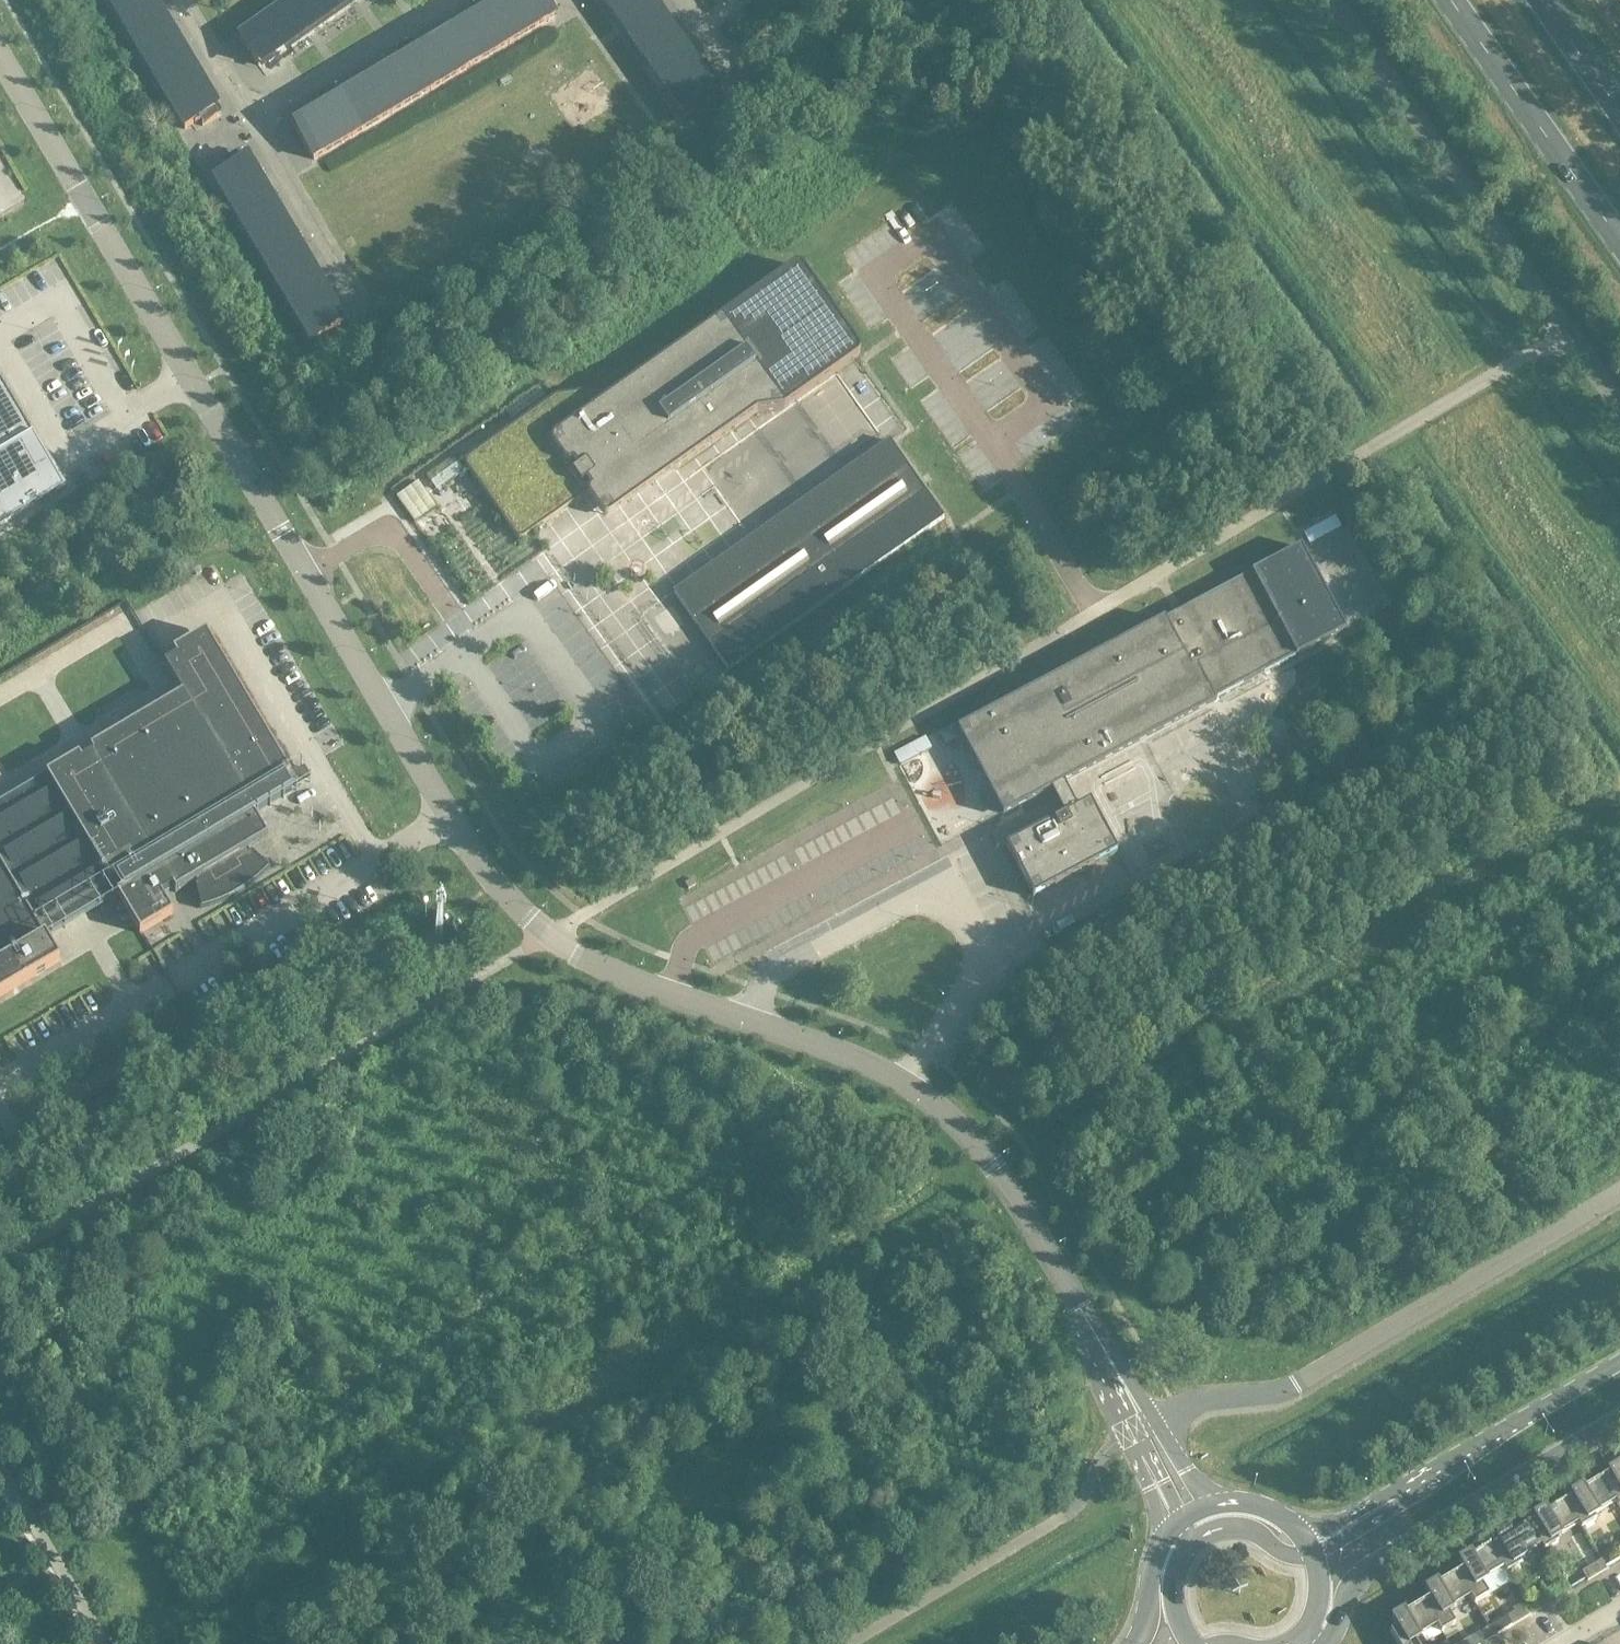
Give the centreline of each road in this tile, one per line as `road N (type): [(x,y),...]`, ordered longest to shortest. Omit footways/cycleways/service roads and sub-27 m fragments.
road 1 (unclassified): [(1081,1312),(994,1167),(937,1105),(856,1058),(581,955),(495,883),(193,396),(0,59)]
road 2 (unclassified): [(1095,612),(1568,332)]
road 3 (unclassified): [(1157,1423),(1201,1401),(1290,1387),(1619,1191)]
road 4 (unclassified): [(1568,332),(1334,0)]
road 5 (secondary): [(1325,1643),(1350,1583),(1370,1567),(1619,1417)]
road 6 (trunk): [(1448,0),(1619,248)]
road 7 (secondary): [(1619,1363),(1403,1493)]
road 8 (residential): [(255,118),(450,0)]
road 9 (residential): [(255,118),(369,315)]
road 10 (residential): [(684,0),(728,62),(818,0)]
road 11 (secondary): [(1314,1553),(1283,1553),(1262,1534),(1236,1527),(1208,1532),(1187,1549)]
road 12 (residential): [(185,0),(255,118)]
road 13 (unclassified): [(1157,1423),(1081,1312)]
road 14 (trunk): [(1619,109),(1543,0)]
road 15 (unclassified): [(1081,1312),(1137,1432)]

